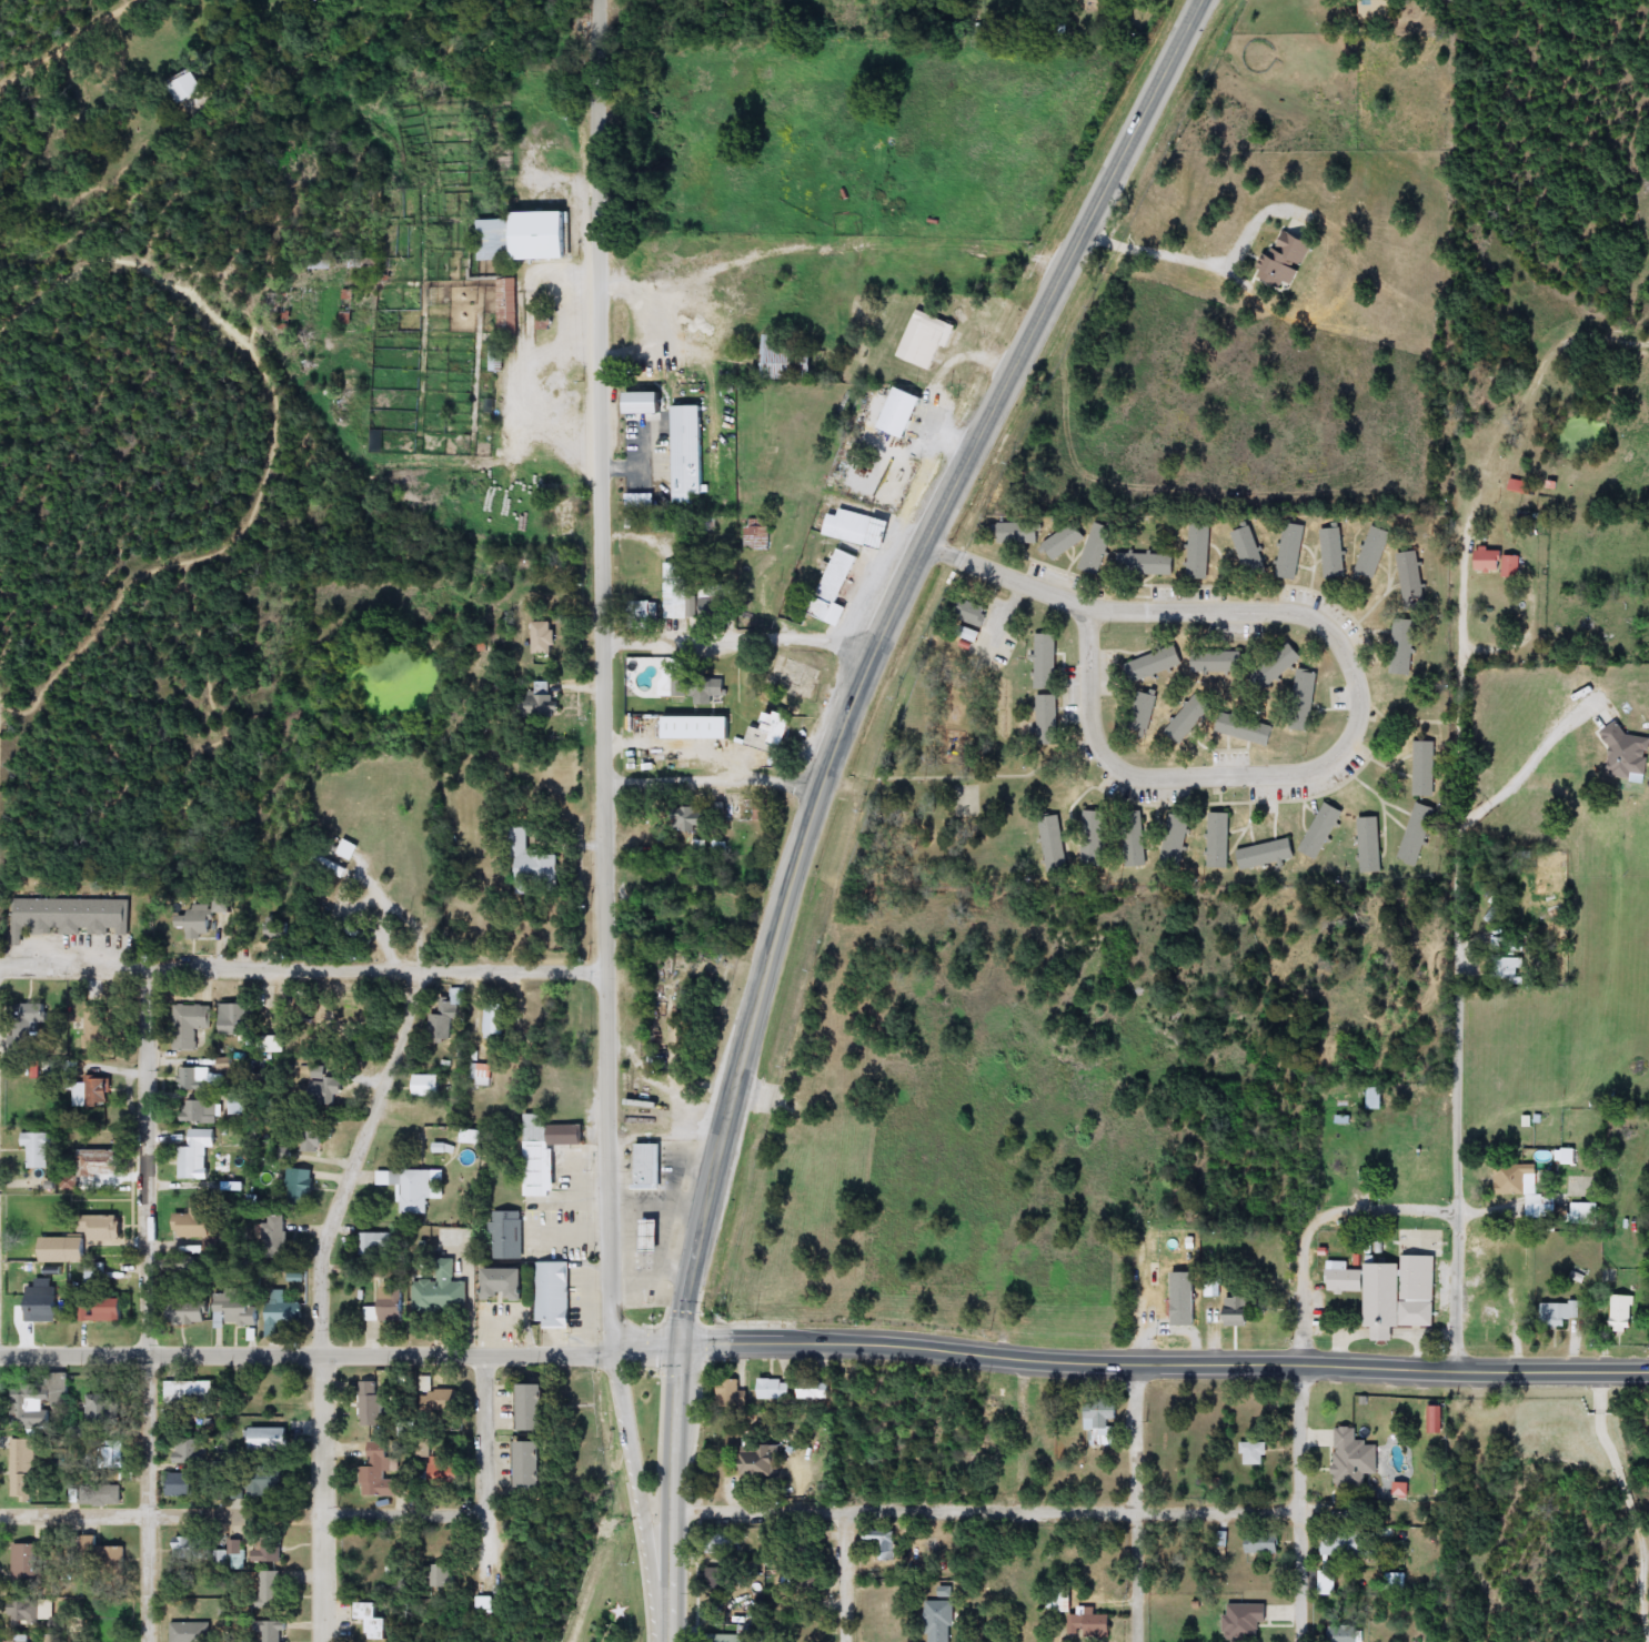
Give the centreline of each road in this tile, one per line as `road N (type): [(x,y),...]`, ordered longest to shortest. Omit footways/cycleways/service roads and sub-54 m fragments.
road 1 (trunk): [(682,1348),(705,1212),(820,792),(977,442),(1203,0)]
road 2 (residential): [(612,1351),(597,0)]
road 3 (residential): [(1458,1374),(1458,850),(1471,516),(1494,462),(1535,426),(1537,373),(1560,340),(1599,321),(1648,320)]
road 4 (tertiary): [(1648,1373),(1072,1363),(823,1342),(682,1348)]
road 5 (residential): [(0,1021),(3,770),(59,666),(132,580),(209,552),(244,518),(274,423),(254,352),(145,260),(128,255)]
road 6 (residential): [(1132,601),(1088,595),(1097,727),(1120,766),(1155,775),(1301,767),(1343,747),(1351,734),(1354,649),(1316,611),(1132,601)]
road 7 (residential): [(320,1641),(319,1250),(426,970)]
road 8 (residential): [(682,1348),(489,1357),(0,1357)]
road 9 (residential): [(146,1641),(157,959)]
road 10 (residential): [(1304,1510),(671,1513)]
road 11 (residential): [(0,955),(602,974)]
road 12 (residential): [(601,546),(477,538),(414,513),(342,452),(272,340),(174,255),(152,245),(128,255)]
road 13 (residential): [(484,1515),(0,1517)]
road 14 (residential): [(599,122),(356,128),(174,282)]
road 15 (residential): [(1320,1216),(1309,1233),(1304,1366),(1304,1641)]
road 16 (residential): [(71,36),(64,174),(83,188),(230,71),(241,0)]
road 17 (residential): [(612,1351),(663,1641)]
road 18 (trunk): [(669,1641),(682,1348)]
road 19 (residential): [(886,641),(601,637)]
road 20 (residential): [(1135,1641),(1139,1364)]
road 21 (residential): [(489,1357),(479,1589)]
road 22 (residential): [(820,792),(731,778),(601,786)]
road 23 (residential): [(479,971),(474,790)]
road 24 (residential): [(1088,595),(928,544)]
road 25 (residential): [(1018,1512),(1018,1360)]
road 26 (residential): [(128,255),(90,261),(0,325)]
road 27 (residential): [(0,79),(124,0)]
road 28 (residential): [(1461,1203),(1340,1206),(1320,1216)]
road 29 (residential): [(843,1641),(842,1512)]

